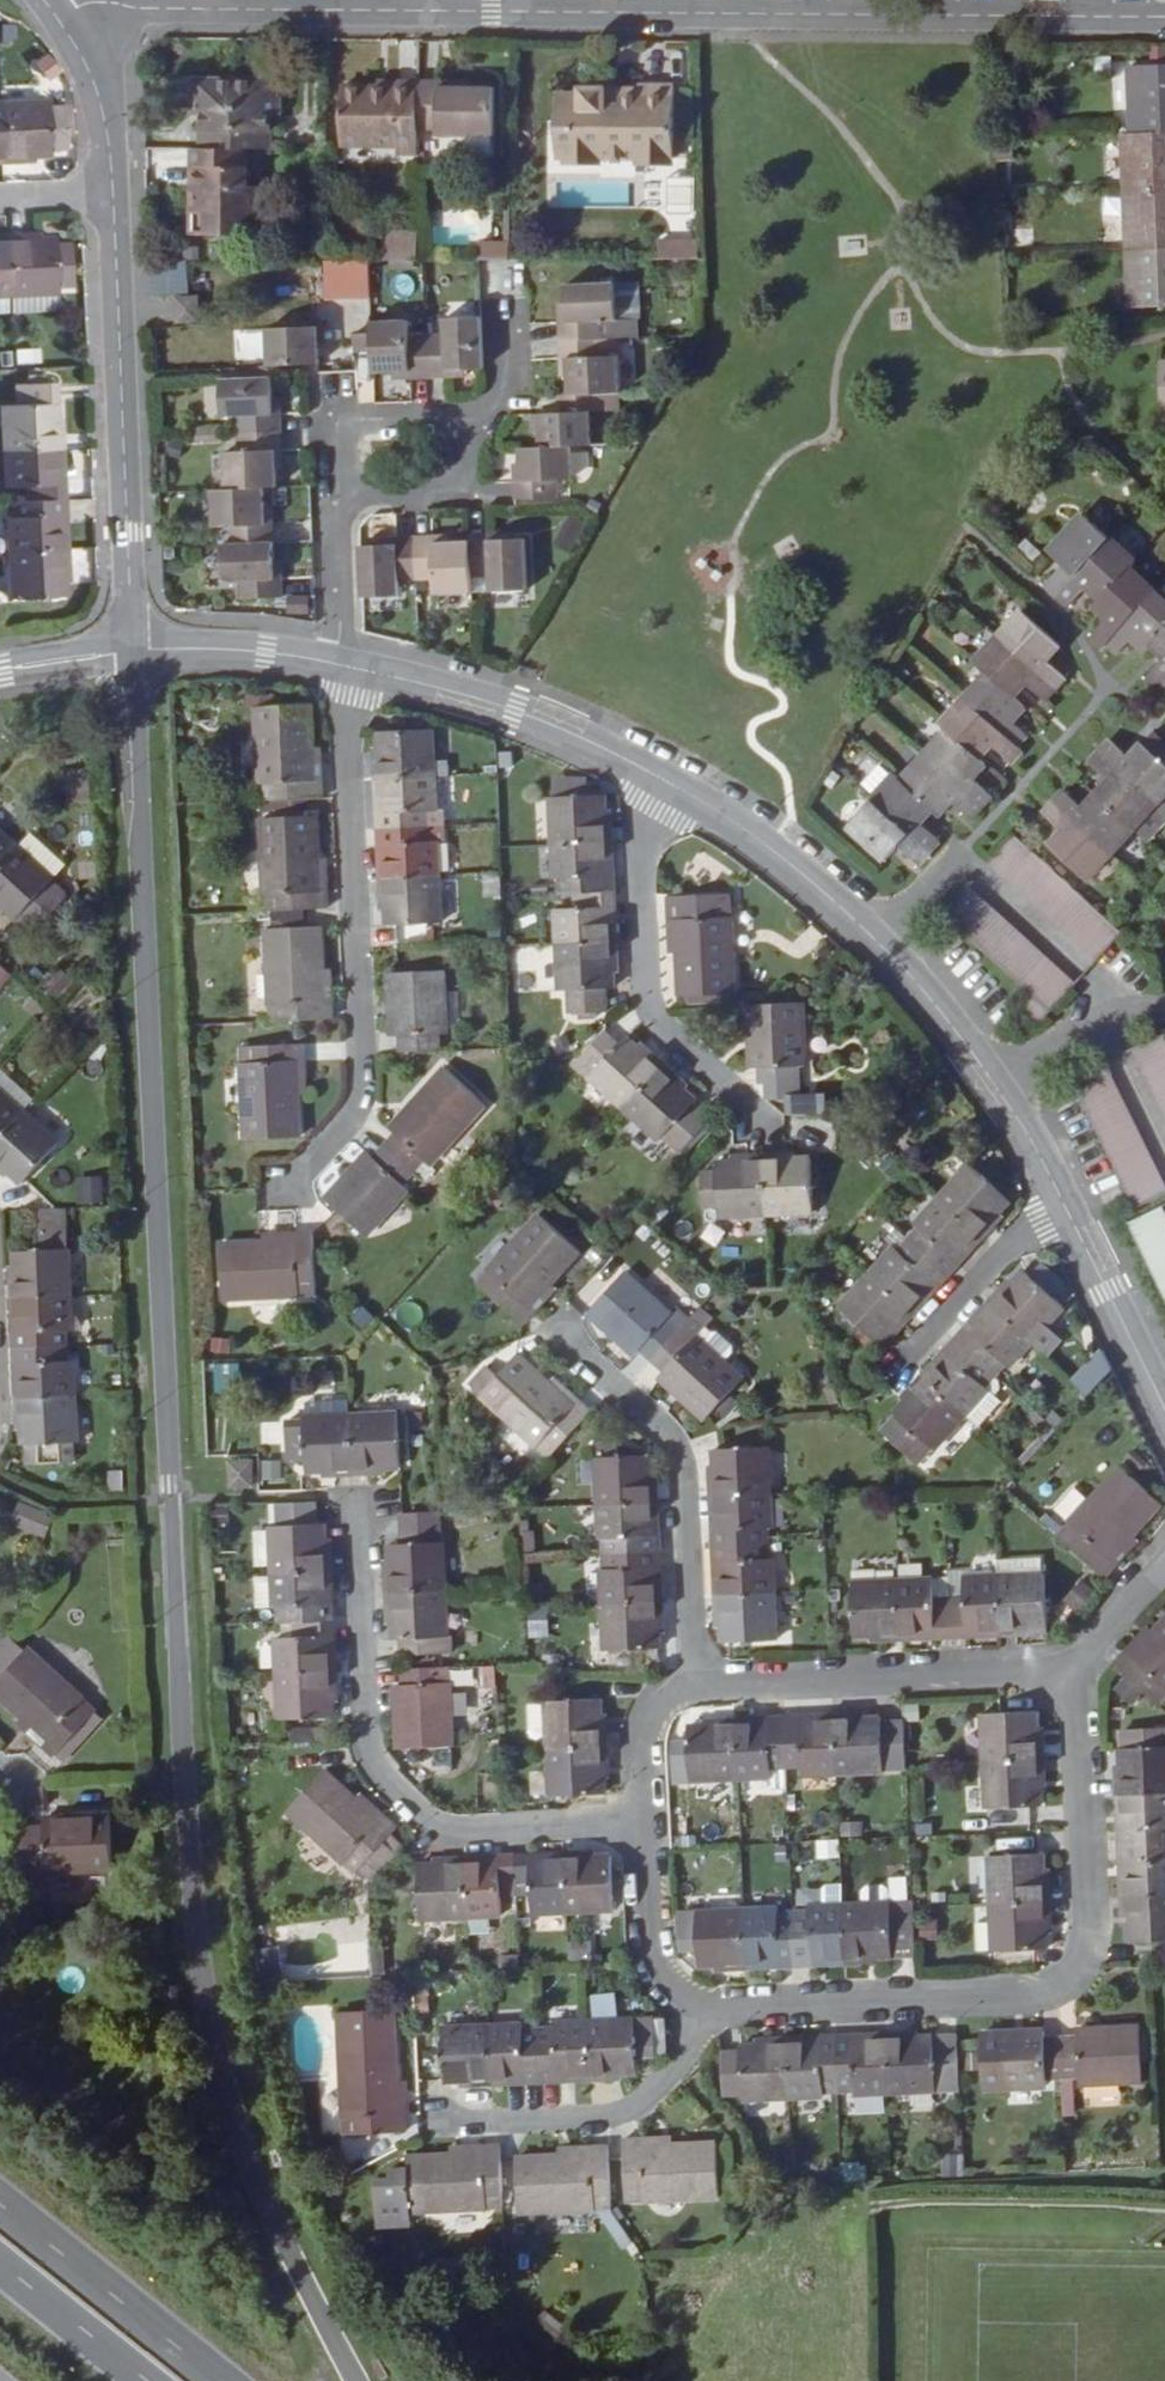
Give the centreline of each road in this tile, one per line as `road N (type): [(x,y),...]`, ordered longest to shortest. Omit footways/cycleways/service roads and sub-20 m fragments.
road 1 (tertiary): [(201,1969),(184,1783),(133,655)]
road 2 (residential): [(442,12),(1164,20)]
road 3 (residential): [(702,2013),(1036,1996),(1067,1981),(1085,1936),(1076,1717),(1066,1679)]
road 4 (residential): [(360,1509),(369,1750),(386,1780),(432,1826),(450,1830),(644,1824)]
road 5 (residential): [(286,1191),(349,1122),(362,1084),(341,668)]
road 6 (residential): [(654,778),(814,884),(908,973),(993,1082)]
road 7 (tertiary): [(133,655),(113,197)]
road 8 (trunk): [(356,2380),(240,2138),(201,1969)]
road 9 (residential): [(557,1331),(682,1453),(696,1682)]
road 10 (residential): [(761,1122),(661,1027),(648,1003),(637,804),(654,778)]
road 11 (residential): [(59,24),(90,3),(442,12)]
road 12 (residential): [(1066,1679),(1037,1670),(718,1688),(696,1682)]
road 13 (residential): [(341,668),(513,713),(654,778)]
road 14 (residential): [(438,2124),(602,2117),(633,2108),(677,2067),(702,2013)]
road 15 (trunk): [(213,2380),(0,2213)]
road 16 (residential): [(895,1371),(1012,1244),(1066,1209)]
road 17 (residential): [(335,511),(336,425),(441,421),(467,446)]
road 18 (residential): [(1066,1209),(1164,1409)]
road 19 (residential): [(644,1824),(656,1975),(682,2005),(702,2013)]
road 20 (residential): [(133,655),(264,655),(341,668)]
road 21 (residential): [(1164,1015),(1131,1013),(1057,1043),(993,1082)]
road 22 (tertiary): [(113,197),(99,106),(59,24)]
road 23 (trunk): [(0,2270),(137,2380)]
road 24 (residential): [(467,446),(453,488),(335,511)]
road 25 (residential): [(696,1682),(658,1711),(645,1735),(644,1824)]
road 26 (residential): [(335,511),(341,668)]
road 27 (residential): [(993,1082),(1066,1209)]
road 28 (residential): [(1164,1574),(1066,1679)]
road 29 (residential): [(0,672),(133,655)]

